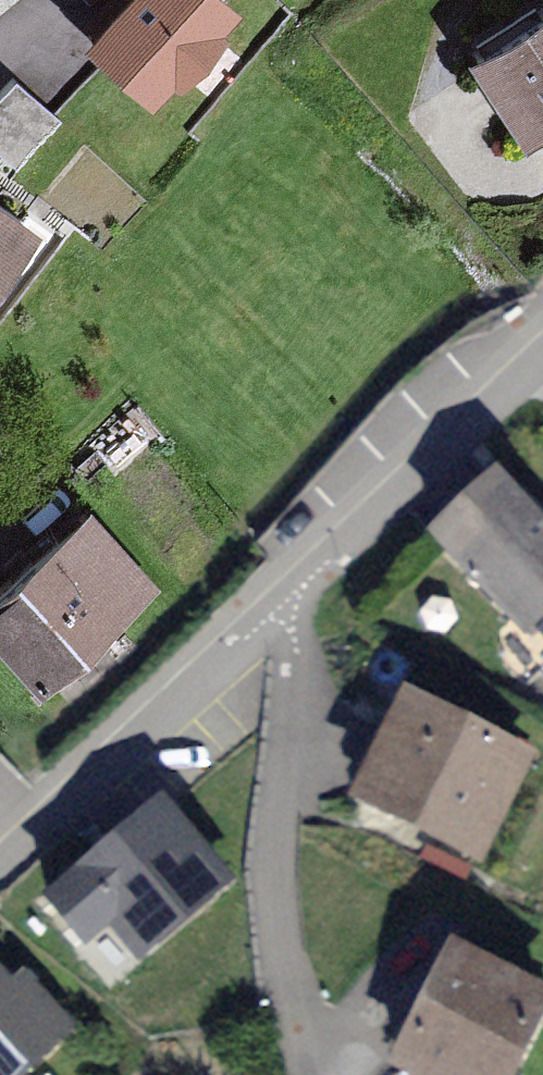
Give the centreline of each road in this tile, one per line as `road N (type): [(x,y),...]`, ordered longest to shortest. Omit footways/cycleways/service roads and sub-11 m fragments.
road 1 (residential): [(306,1074),(281,964),(277,911),(294,680),(282,594)]
road 2 (residential): [(282,594),(0,872)]
road 3 (residential): [(542,342),(282,594)]

